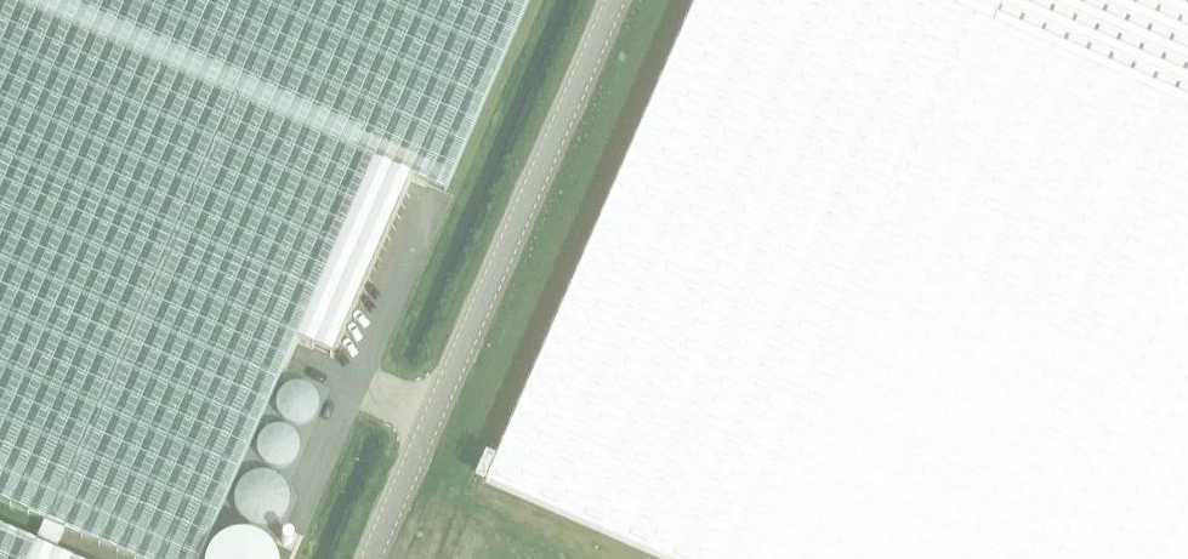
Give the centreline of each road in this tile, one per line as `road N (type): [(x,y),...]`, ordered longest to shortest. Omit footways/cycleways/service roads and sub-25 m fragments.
road 1 (unclassified): [(615,0),(368,558)]
road 2 (track): [(527,558),(395,498)]

